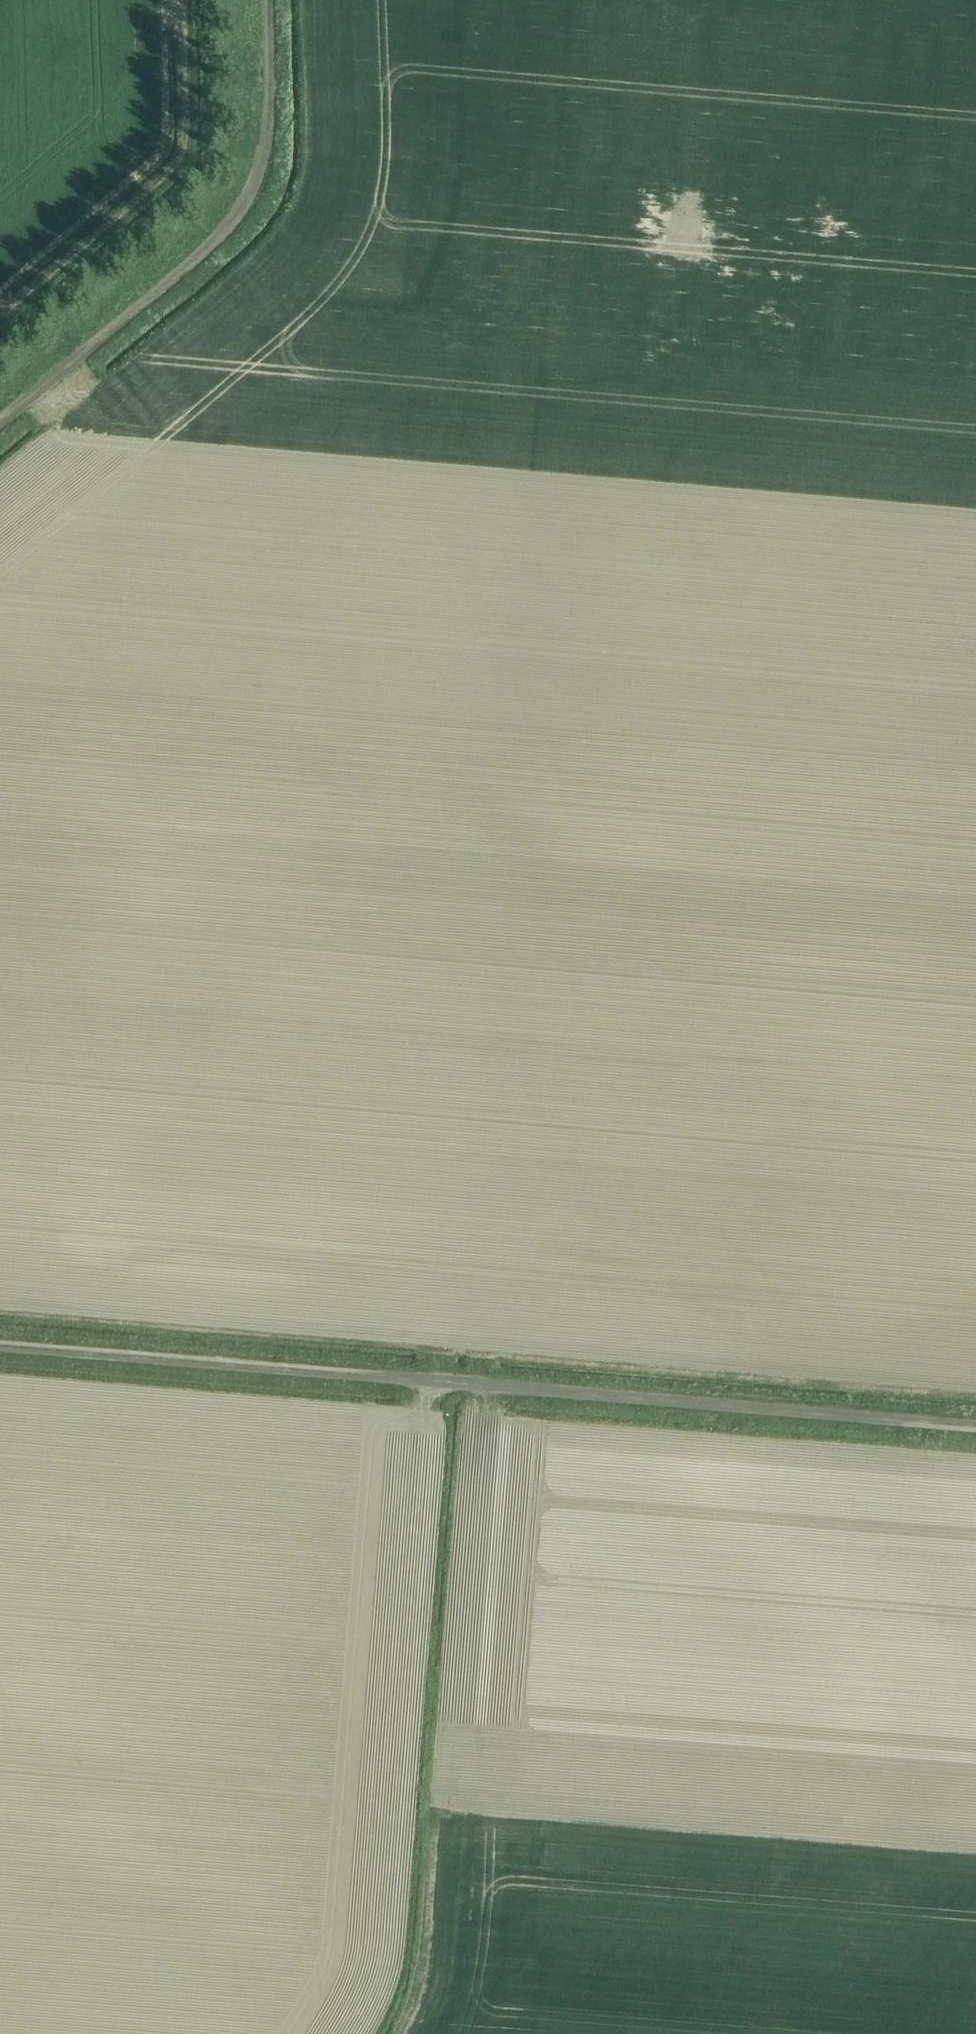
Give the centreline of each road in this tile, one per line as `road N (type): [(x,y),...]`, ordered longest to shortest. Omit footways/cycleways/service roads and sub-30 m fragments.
road 1 (track): [(975,1429),(0,1347)]
road 2 (track): [(0,413),(250,188),(263,164),(261,0)]

